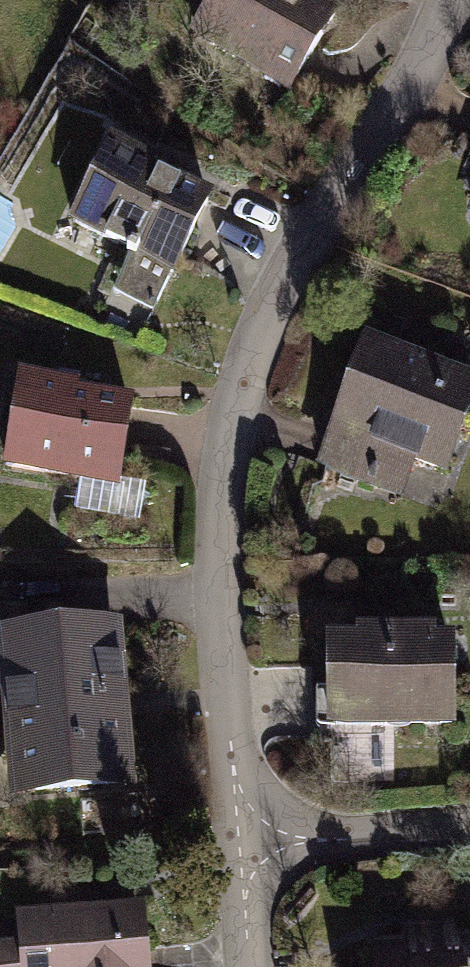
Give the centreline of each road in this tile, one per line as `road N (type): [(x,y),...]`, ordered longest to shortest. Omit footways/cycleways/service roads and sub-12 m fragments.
road 1 (residential): [(242,849),(219,586),(244,401),(300,268),(460,0)]
road 2 (residential): [(469,835),(242,849)]

